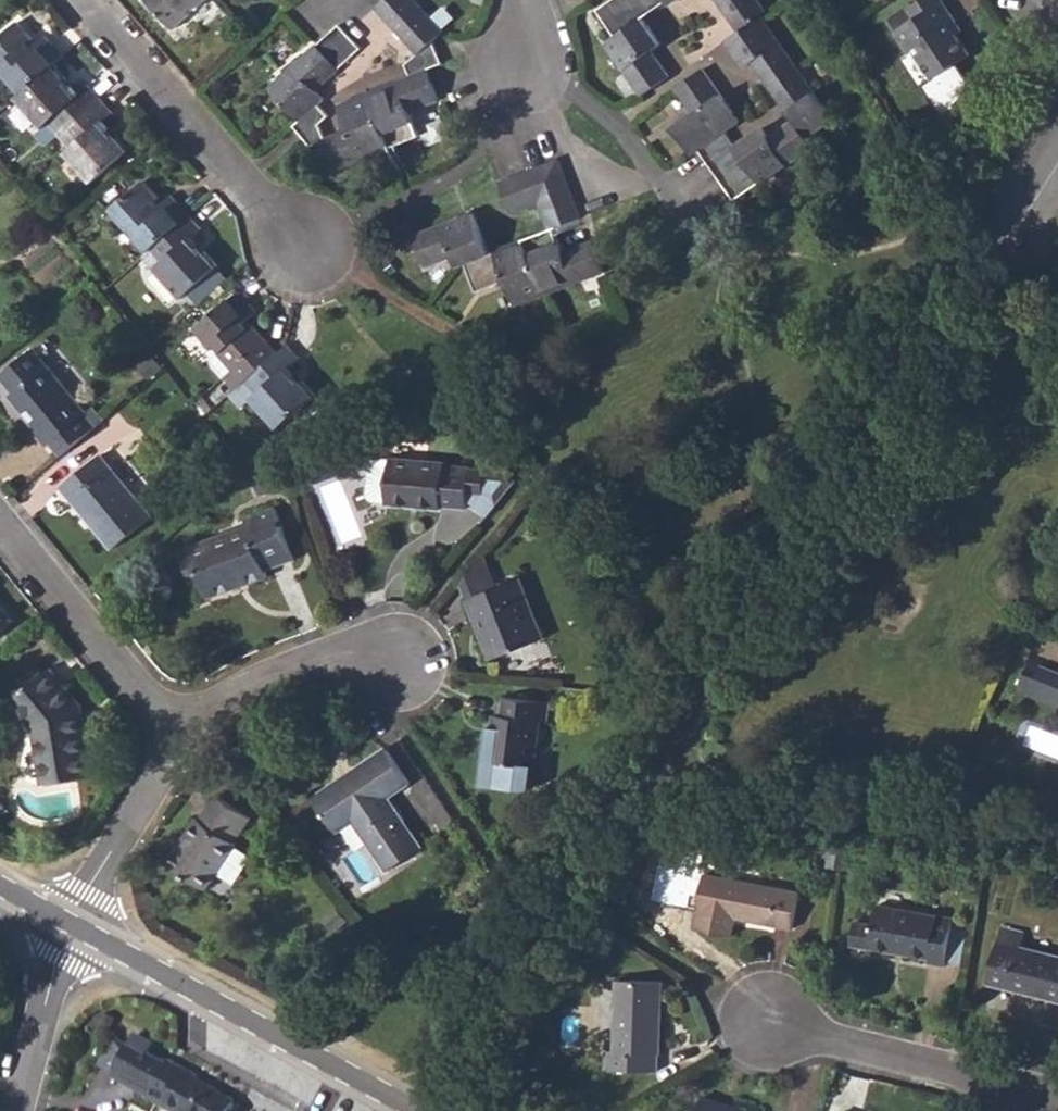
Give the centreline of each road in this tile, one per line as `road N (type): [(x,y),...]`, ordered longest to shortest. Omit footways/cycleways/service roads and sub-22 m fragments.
road 1 (residential): [(413,1110),(125,964),(69,927)]
road 2 (residential): [(90,0),(134,60),(311,247)]
road 3 (residential): [(0,524),(182,743)]
road 4 (residential): [(761,1026),(1013,1093)]
road 5 (residential): [(398,666),(329,661),(222,702),(182,743)]
road 6 (residential): [(182,743),(69,927)]
road 7 (residential): [(21,1110),(69,927)]

